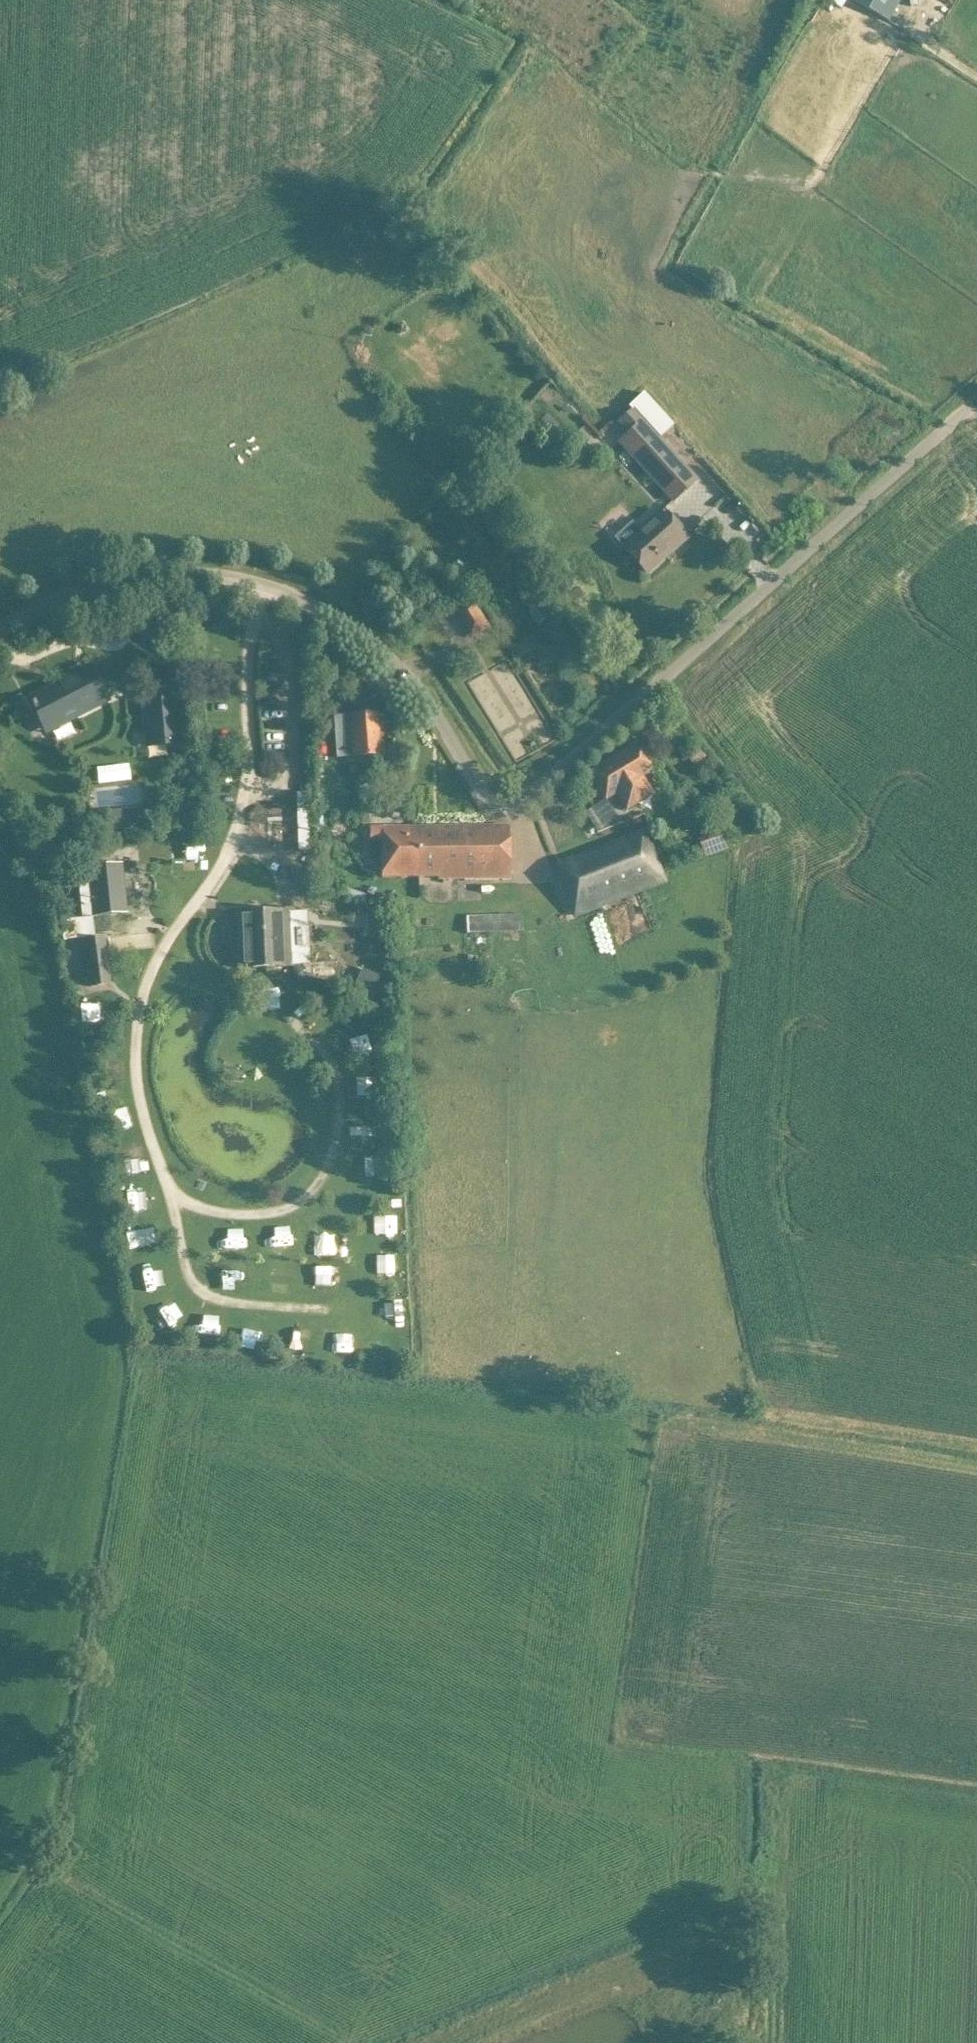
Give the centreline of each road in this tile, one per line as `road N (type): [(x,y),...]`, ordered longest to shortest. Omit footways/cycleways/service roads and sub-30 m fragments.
road 1 (unclassified): [(0,628),(67,594),(126,579),(193,574),(267,586),(370,643),(430,706),(479,786),(515,802),(976,399)]

